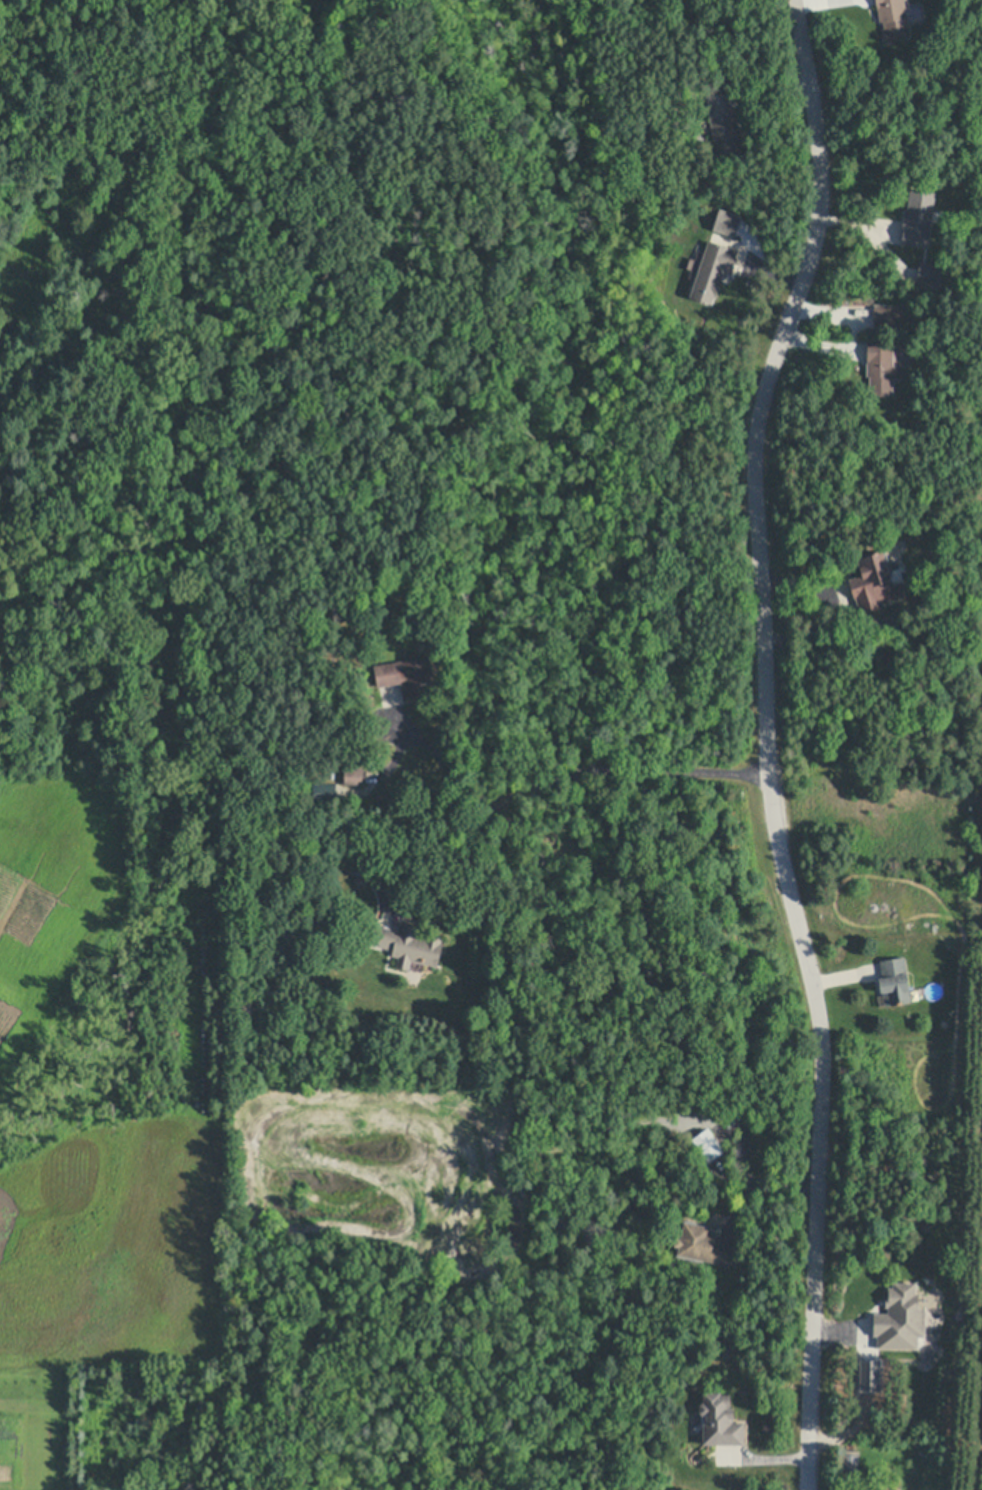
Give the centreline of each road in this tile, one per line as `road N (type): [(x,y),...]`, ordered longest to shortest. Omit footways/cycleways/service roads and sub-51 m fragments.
road 1 (residential): [(810,1489),(826,1075),(819,1011),(777,838),(759,467),(825,197),(797,0)]

